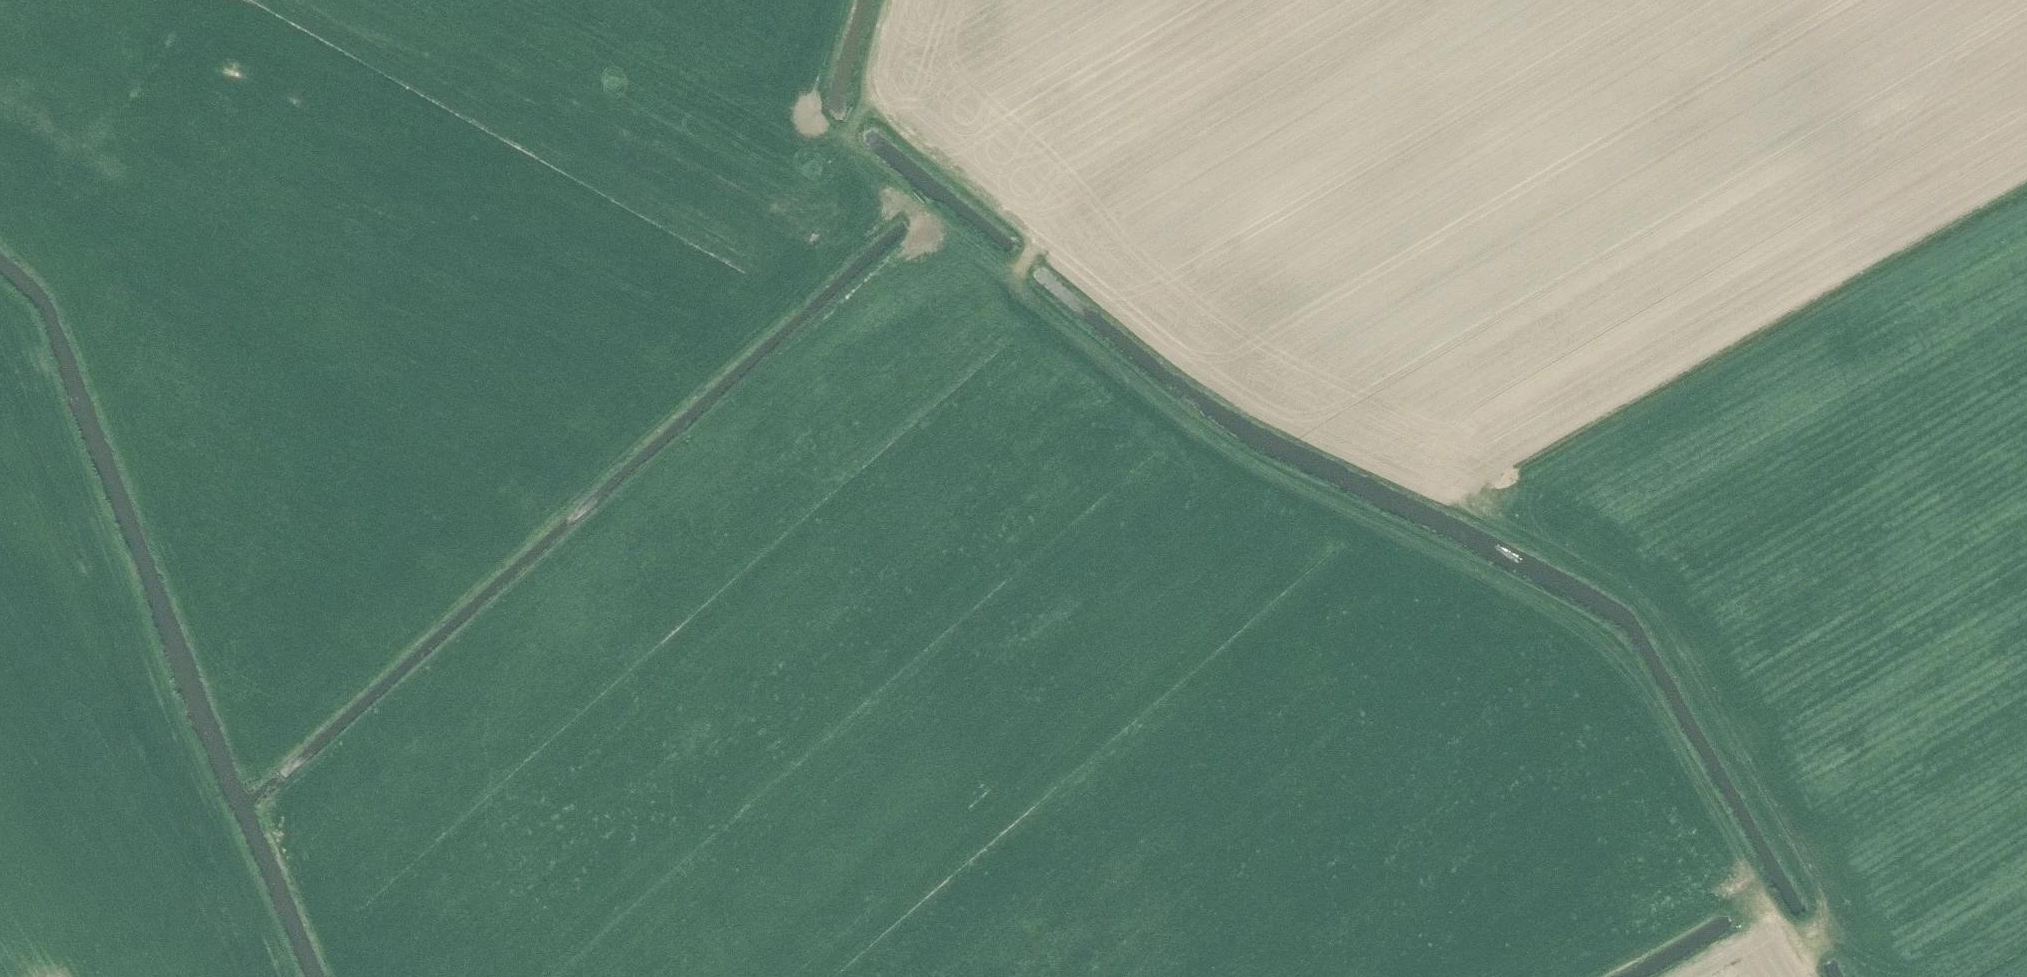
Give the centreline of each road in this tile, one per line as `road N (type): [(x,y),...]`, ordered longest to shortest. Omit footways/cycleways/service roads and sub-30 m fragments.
road 1 (track): [(1752,896),(1801,961),(1835,913),(1651,609),(1610,576),(1489,512),(1261,408),(1177,357),(1038,245)]
road 2 (track): [(1038,245),(875,91),(842,143)]

